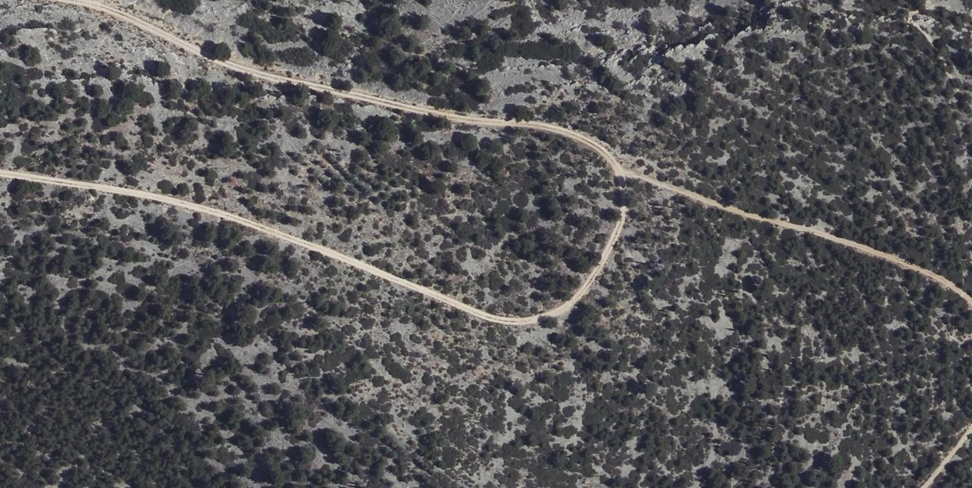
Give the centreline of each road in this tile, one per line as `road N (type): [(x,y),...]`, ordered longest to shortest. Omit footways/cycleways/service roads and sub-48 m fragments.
road 1 (track): [(0,174),(224,215),(486,317),(528,322),(575,300),(609,247),(624,214),(617,166)]
road 2 (track): [(78,0),(233,67),(458,118),(544,125),(591,143),(617,166)]
road 3 (track): [(617,166),(933,274),(971,304)]

